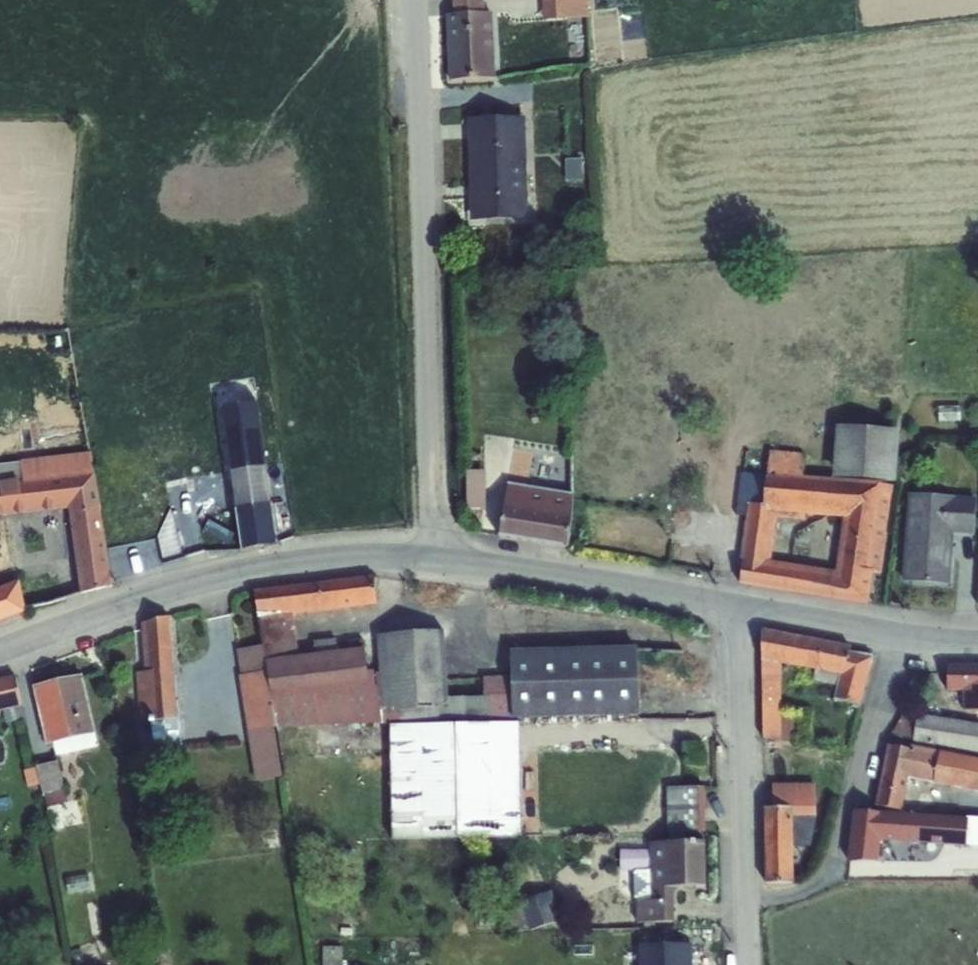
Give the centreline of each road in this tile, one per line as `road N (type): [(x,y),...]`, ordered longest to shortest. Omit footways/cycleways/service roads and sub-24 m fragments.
road 1 (residential): [(412,0),(435,557)]
road 2 (tertiary): [(0,654),(163,593),(296,567),(435,557)]
road 3 (unclassified): [(896,637),(828,884),(744,903)]
road 4 (tertiary): [(435,557),(740,608)]
road 5 (residential): [(744,903),(740,608)]
road 6 (tertiary): [(740,608),(896,637)]

